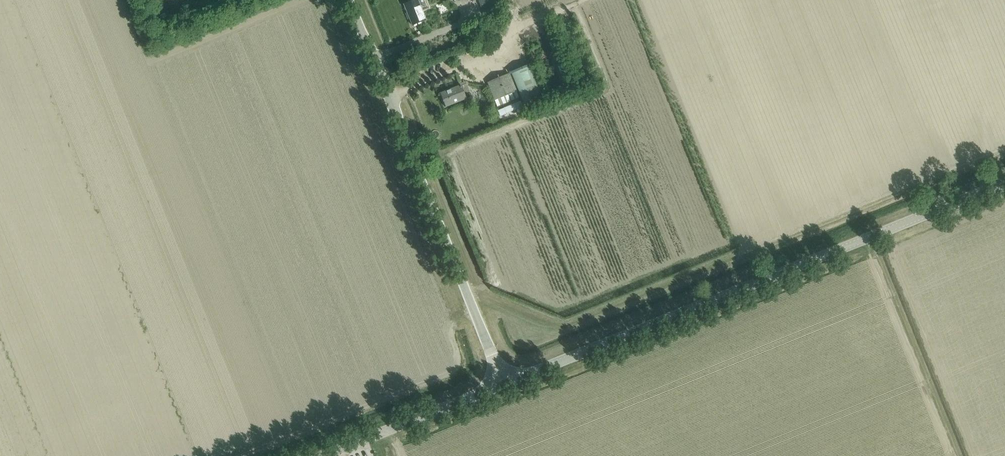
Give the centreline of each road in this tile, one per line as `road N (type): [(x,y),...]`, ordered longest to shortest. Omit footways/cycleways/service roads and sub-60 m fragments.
road 1 (unclassified): [(504,383),(1004,182)]
road 2 (unclassified): [(504,383),(350,0)]
road 3 (unclassified): [(324,455),(504,383)]

